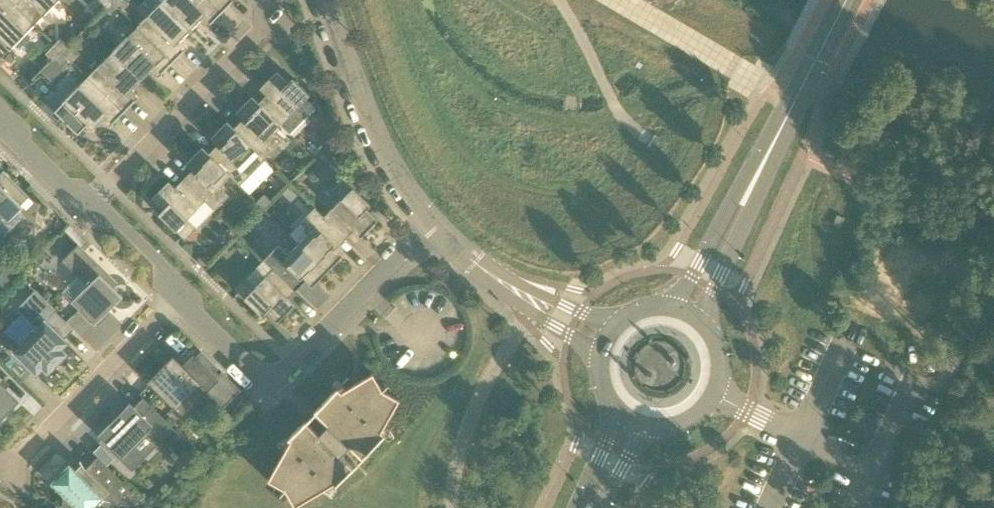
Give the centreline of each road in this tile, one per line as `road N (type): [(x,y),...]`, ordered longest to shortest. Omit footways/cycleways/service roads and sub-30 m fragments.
road 1 (secondary): [(688,314),(848,0)]
road 2 (residential): [(429,227),(379,154),(316,0)]
road 3 (unclassified): [(366,292),(284,372),(256,374),(180,296)]
road 4 (residential): [(91,204),(263,26)]
road 5 (residential): [(12,465),(180,296)]
road 6 (residential): [(452,507),(474,407),(533,300)]
road 7 (secondary): [(632,422),(679,427),(716,396),(718,349),(688,314)]
road 8 (unclassified): [(180,296),(154,256),(91,204)]
road 9 (residential): [(533,300),(429,227)]
road 10 (unclassified): [(91,204),(63,186),(1,117)]

